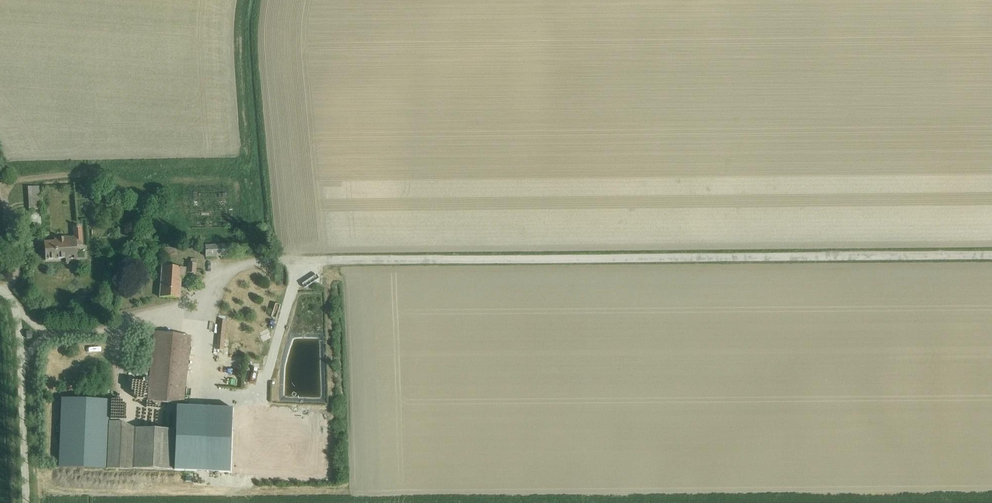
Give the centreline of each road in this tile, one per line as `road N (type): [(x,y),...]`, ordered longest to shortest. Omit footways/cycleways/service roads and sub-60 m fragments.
road 1 (track): [(991,256),(283,261)]
road 2 (unclassified): [(26,502),(18,324),(0,290)]
road 3 (track): [(3,195),(20,181),(79,175),(204,183)]
road 4 (track): [(30,353),(37,502)]

